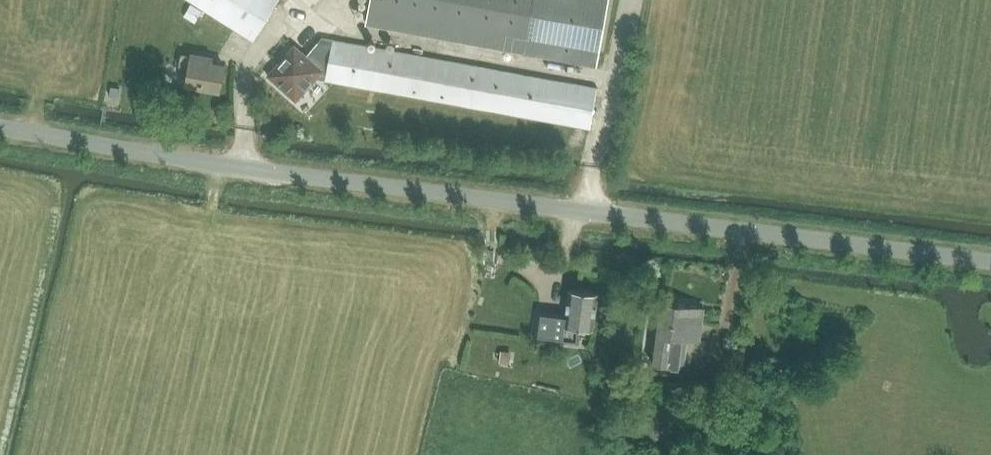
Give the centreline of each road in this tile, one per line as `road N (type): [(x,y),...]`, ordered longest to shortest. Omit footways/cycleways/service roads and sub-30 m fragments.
road 1 (unclassified): [(990,268),(0,133)]

